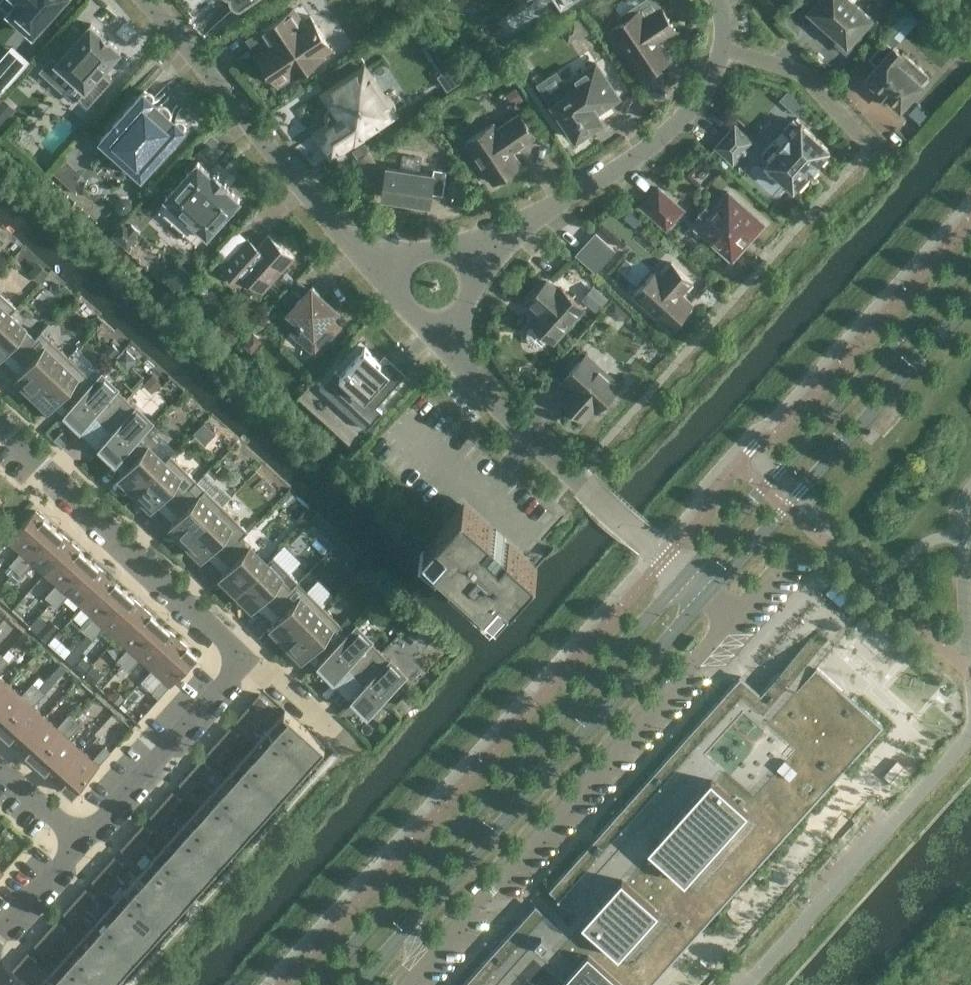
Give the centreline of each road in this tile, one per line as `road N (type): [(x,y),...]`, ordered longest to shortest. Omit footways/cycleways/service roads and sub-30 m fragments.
road 1 (tertiary): [(684,575),(315,984)]
road 2 (tertiary): [(356,984),(706,595)]
road 3 (tertiary): [(970,257),(684,575)]
road 4 (tertiary): [(706,595),(970,299)]
road 5 (residential): [(0,426),(245,661)]
road 6 (residential): [(147,0),(358,251)]
road 7 (residential): [(726,50),(682,123),(499,241)]
road 8 (residential): [(83,844),(245,661)]
road 9 (residential): [(447,353),(584,487)]
road 10 (residential): [(874,150),(803,68),(726,50)]
road 11 (residential): [(499,241),(358,251)]
road 12 (residential): [(358,251),(447,353)]
road 13 (unclassified): [(584,487),(684,575)]
road 14 (residential): [(245,661),(344,746)]
road 15 (residential): [(447,353),(499,241)]
road 16 (residential): [(0,933),(83,844)]

